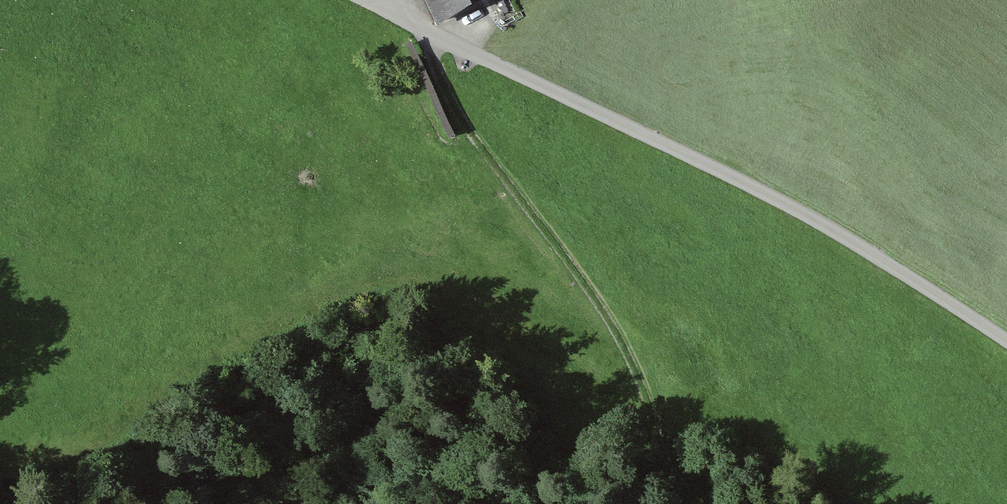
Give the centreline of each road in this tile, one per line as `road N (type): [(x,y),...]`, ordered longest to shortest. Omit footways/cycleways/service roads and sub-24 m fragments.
road 1 (unclassified): [(1006,340),(790,206),(362,0)]
road 2 (track): [(423,32),(461,116),(614,331),(672,474),(699,503)]

